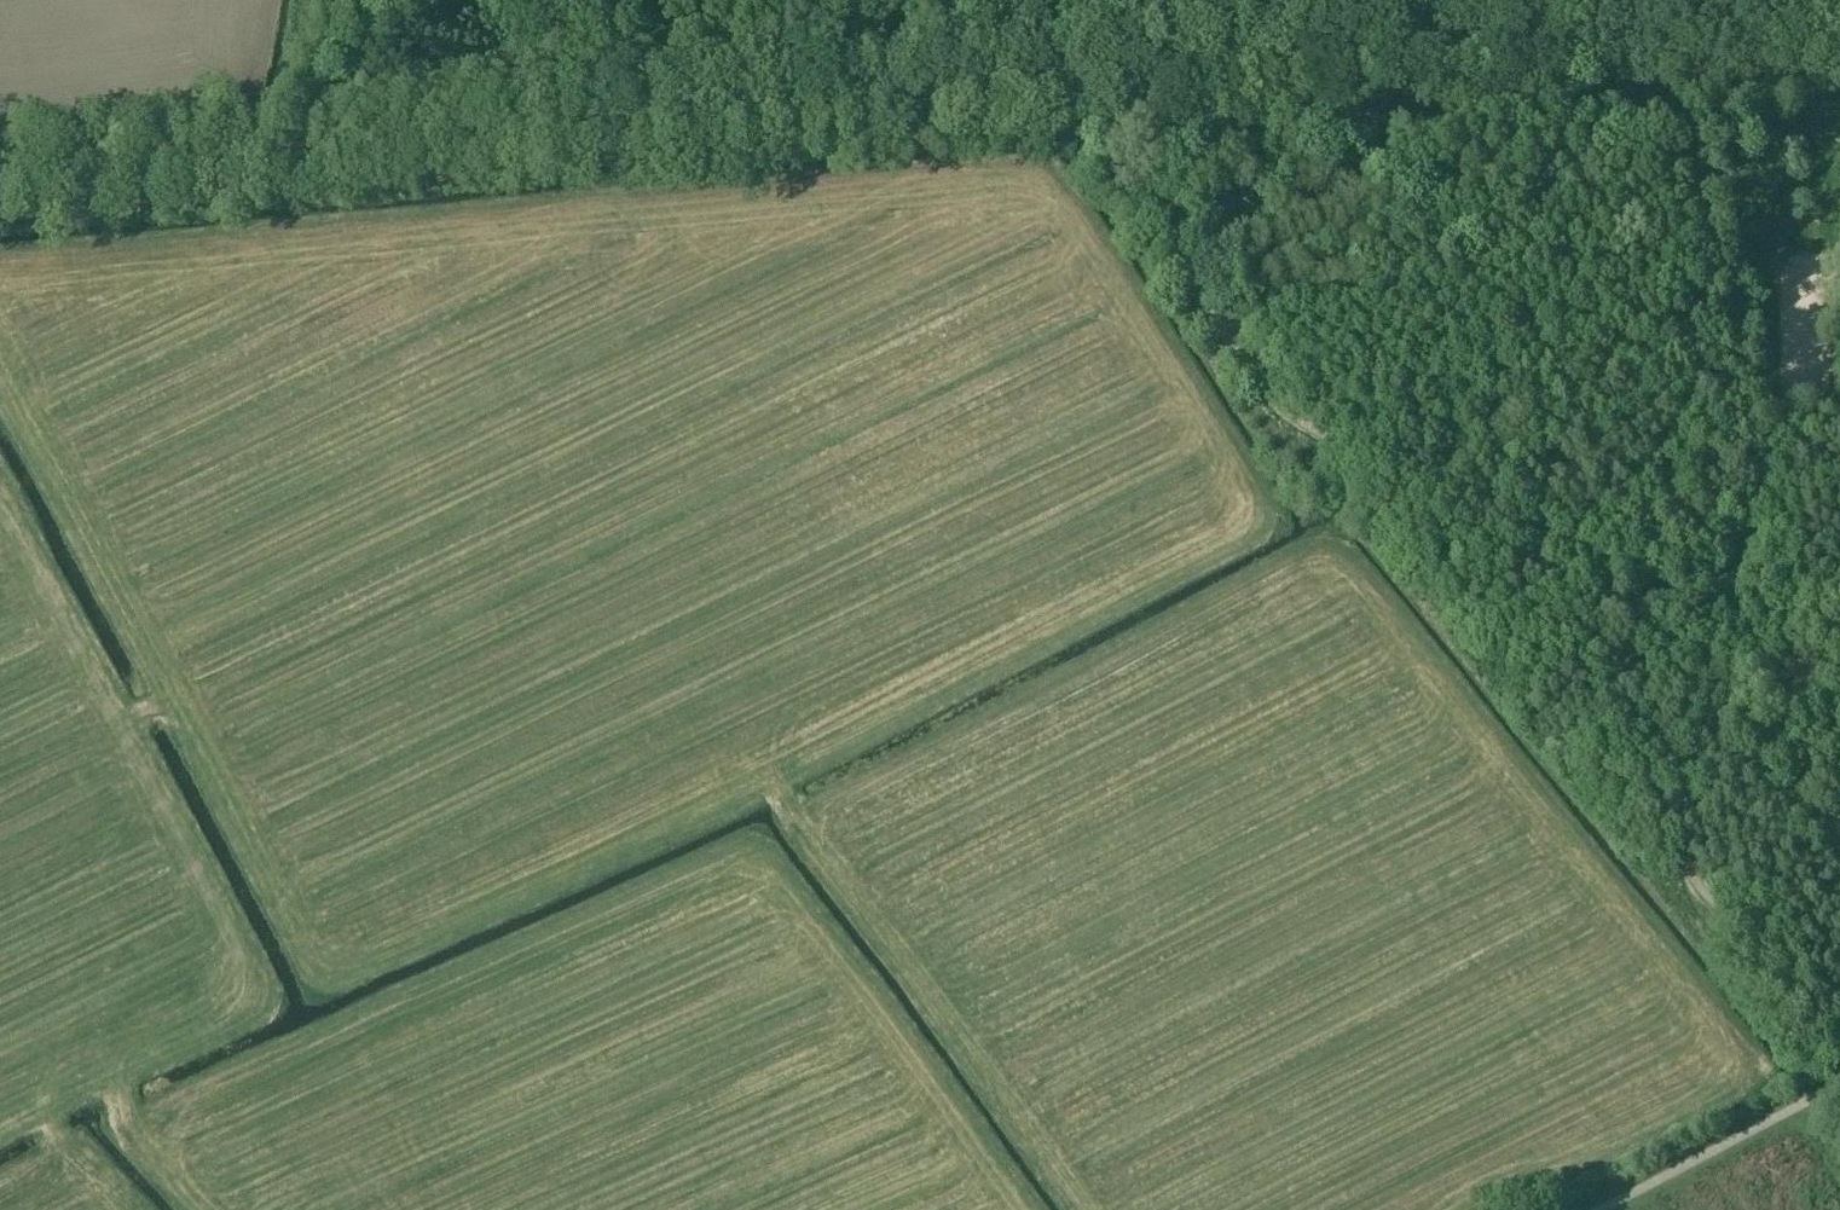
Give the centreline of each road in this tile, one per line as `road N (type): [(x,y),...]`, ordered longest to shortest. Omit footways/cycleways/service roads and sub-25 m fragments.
road 1 (unclassified): [(1138,85),(0,188)]
road 2 (unclassified): [(1138,85),(1839,23)]
road 3 (track): [(1839,274),(1800,277),(1807,368)]

